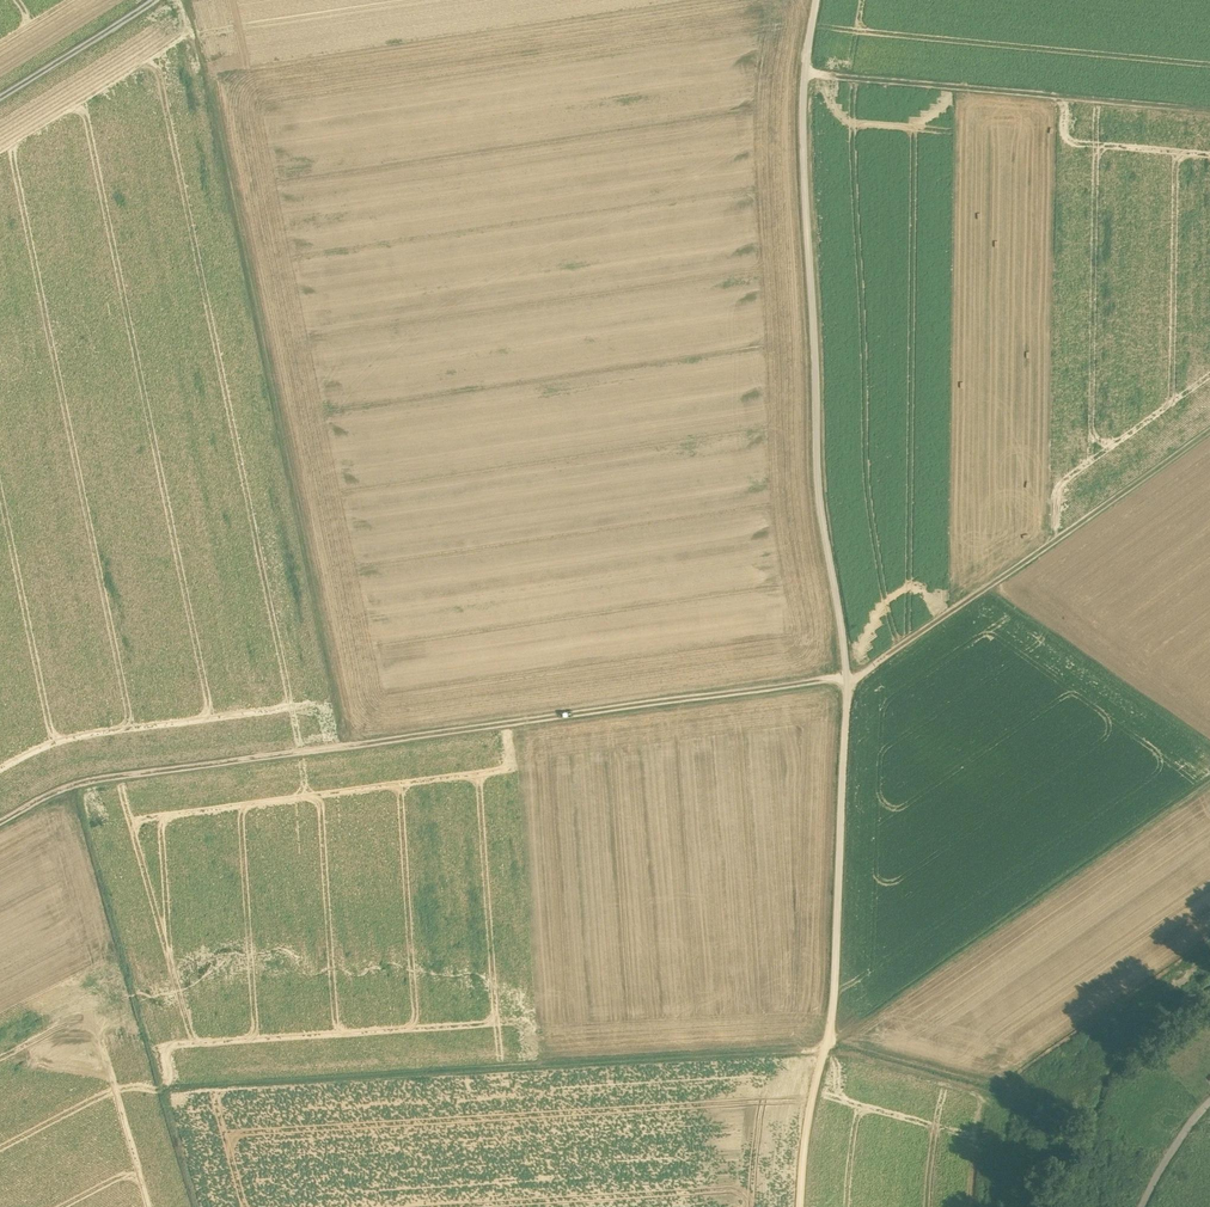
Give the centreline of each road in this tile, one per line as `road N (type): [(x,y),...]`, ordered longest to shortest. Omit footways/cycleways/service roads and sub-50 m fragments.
road 1 (track): [(800,1206),(836,987),(851,681),(818,489),(803,73),(817,0)]
road 2 (track): [(75,789),(160,1091),(827,1051)]
road 3 (track): [(849,672),(75,789),(0,827)]
road 4 (track): [(346,745),(192,0)]
road 5 (track): [(830,1041),(1209,779)]
road 6 (track): [(1209,433),(851,681)]
road 7 (track): [(1209,110),(803,73)]
road 8 (track): [(990,587),(1209,749)]
road 9 (track): [(168,0),(0,103)]
road 10 (track): [(1209,1098),(1138,1206)]
road 11 (track): [(160,1091),(193,1206)]

